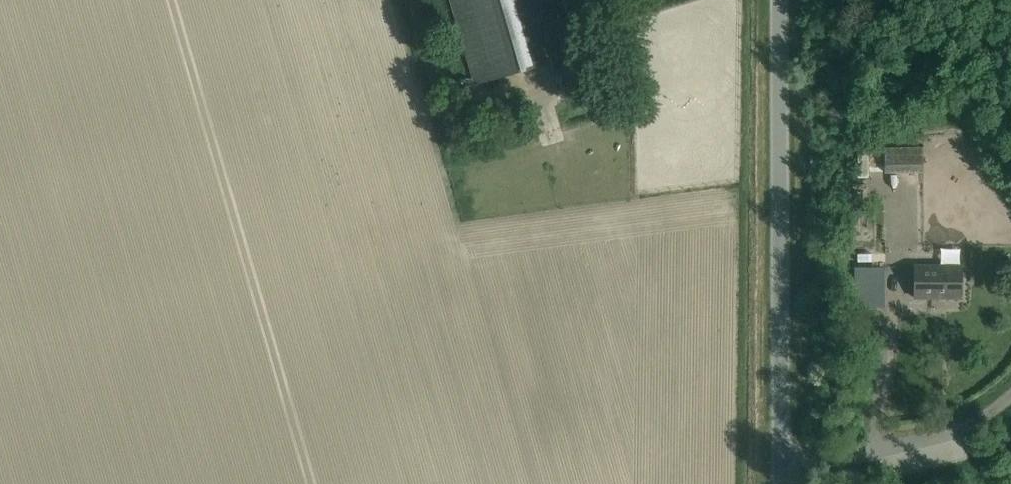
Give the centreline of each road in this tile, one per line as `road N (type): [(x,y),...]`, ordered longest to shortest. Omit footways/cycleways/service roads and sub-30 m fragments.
road 1 (unclassified): [(781,483),(779,0)]

